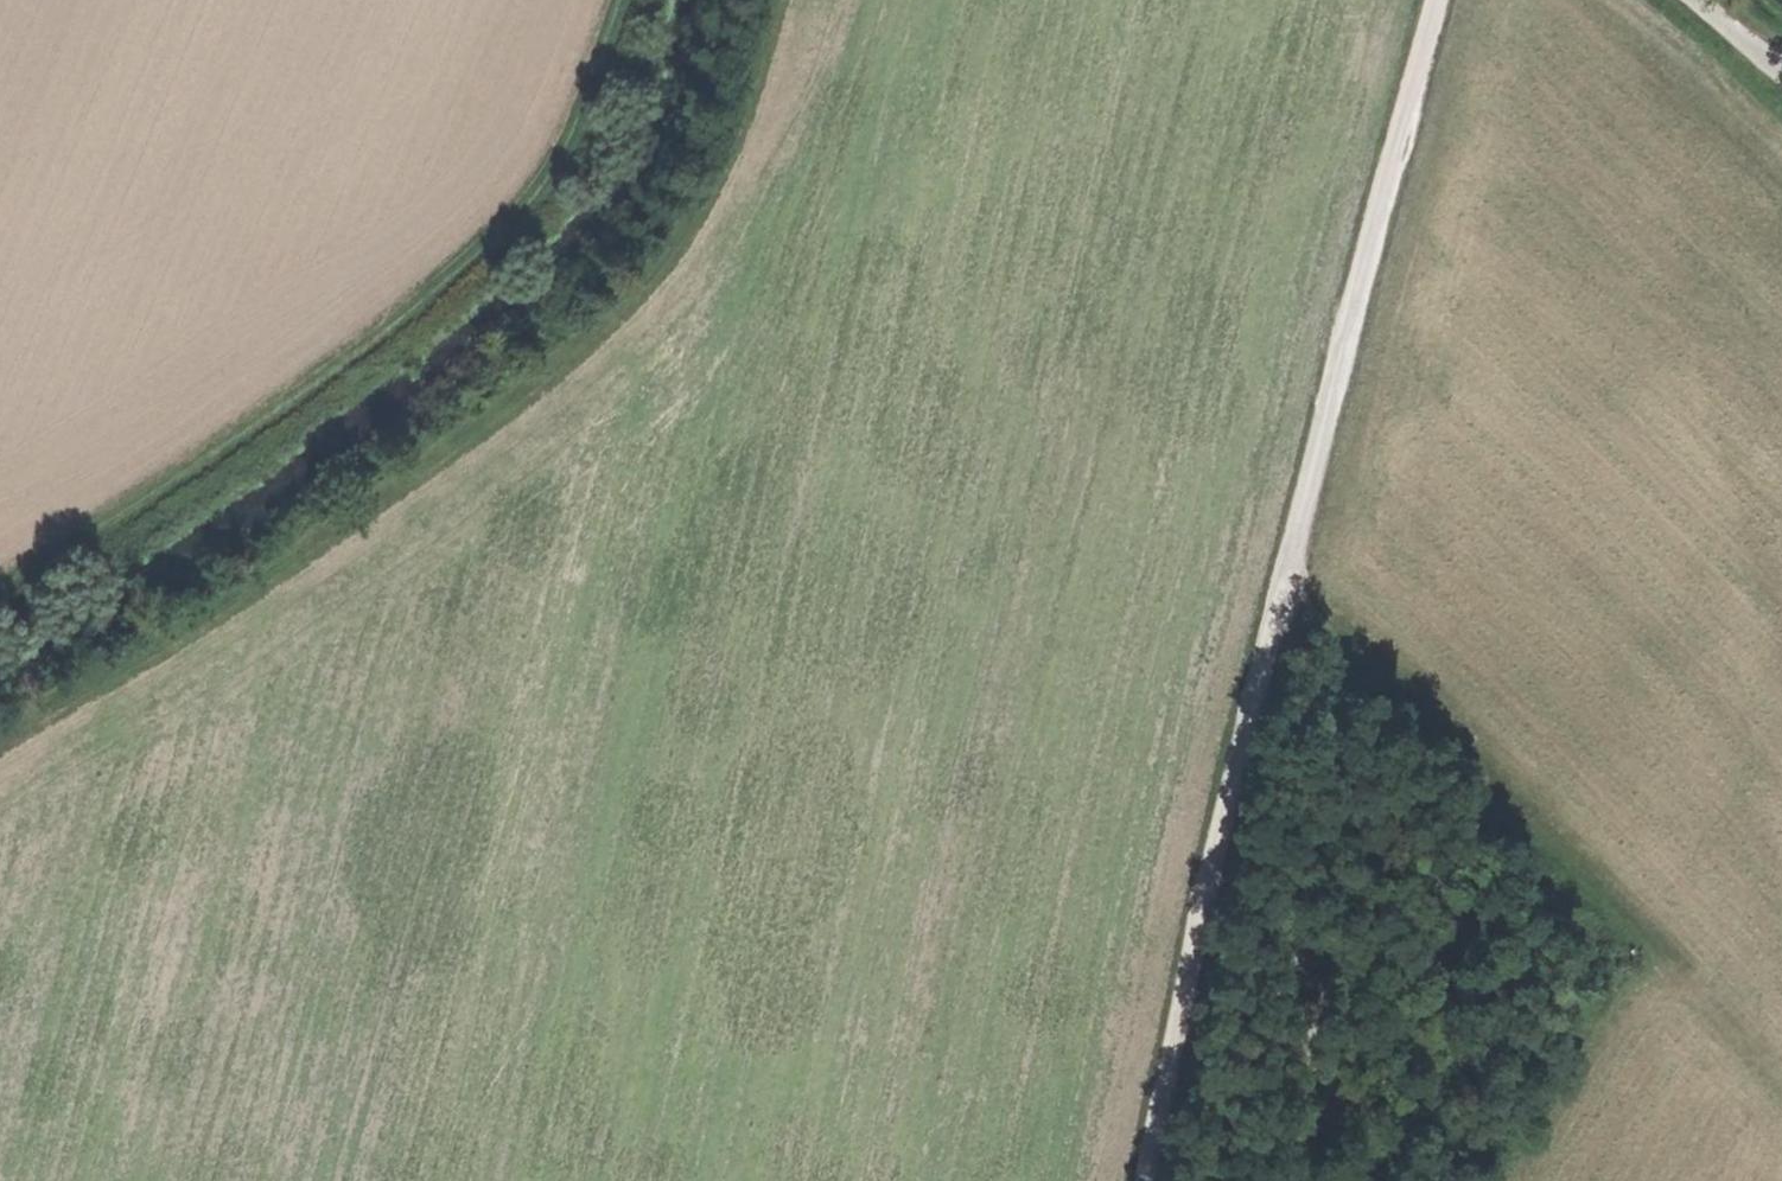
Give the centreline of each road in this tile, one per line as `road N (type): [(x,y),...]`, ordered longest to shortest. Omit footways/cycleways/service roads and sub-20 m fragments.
road 1 (track): [(1435,0),(1147,1180)]
road 2 (track): [(759,0),(714,150),(675,234),(549,376),(0,735)]
road 3 (track): [(1781,81),(1688,0)]

